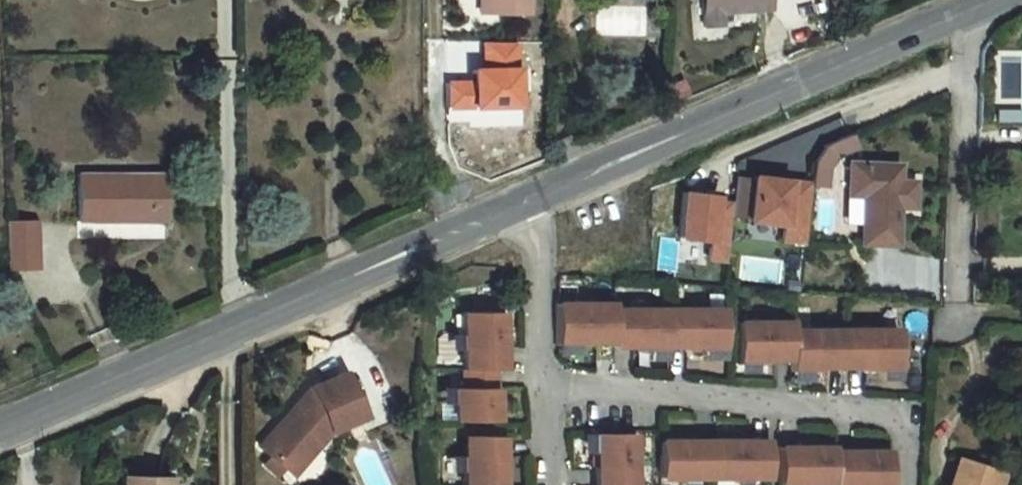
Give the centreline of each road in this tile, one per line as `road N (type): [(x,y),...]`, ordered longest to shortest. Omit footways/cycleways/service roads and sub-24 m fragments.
road 1 (tertiary): [(527,202),(0,423)]
road 2 (tertiary): [(972,17),(527,202)]
road 3 (residential): [(544,395),(890,425),(910,436),(907,484)]
road 4 (residential): [(958,324),(972,17)]
road 5 (residential): [(527,202),(536,229),(544,395)]

